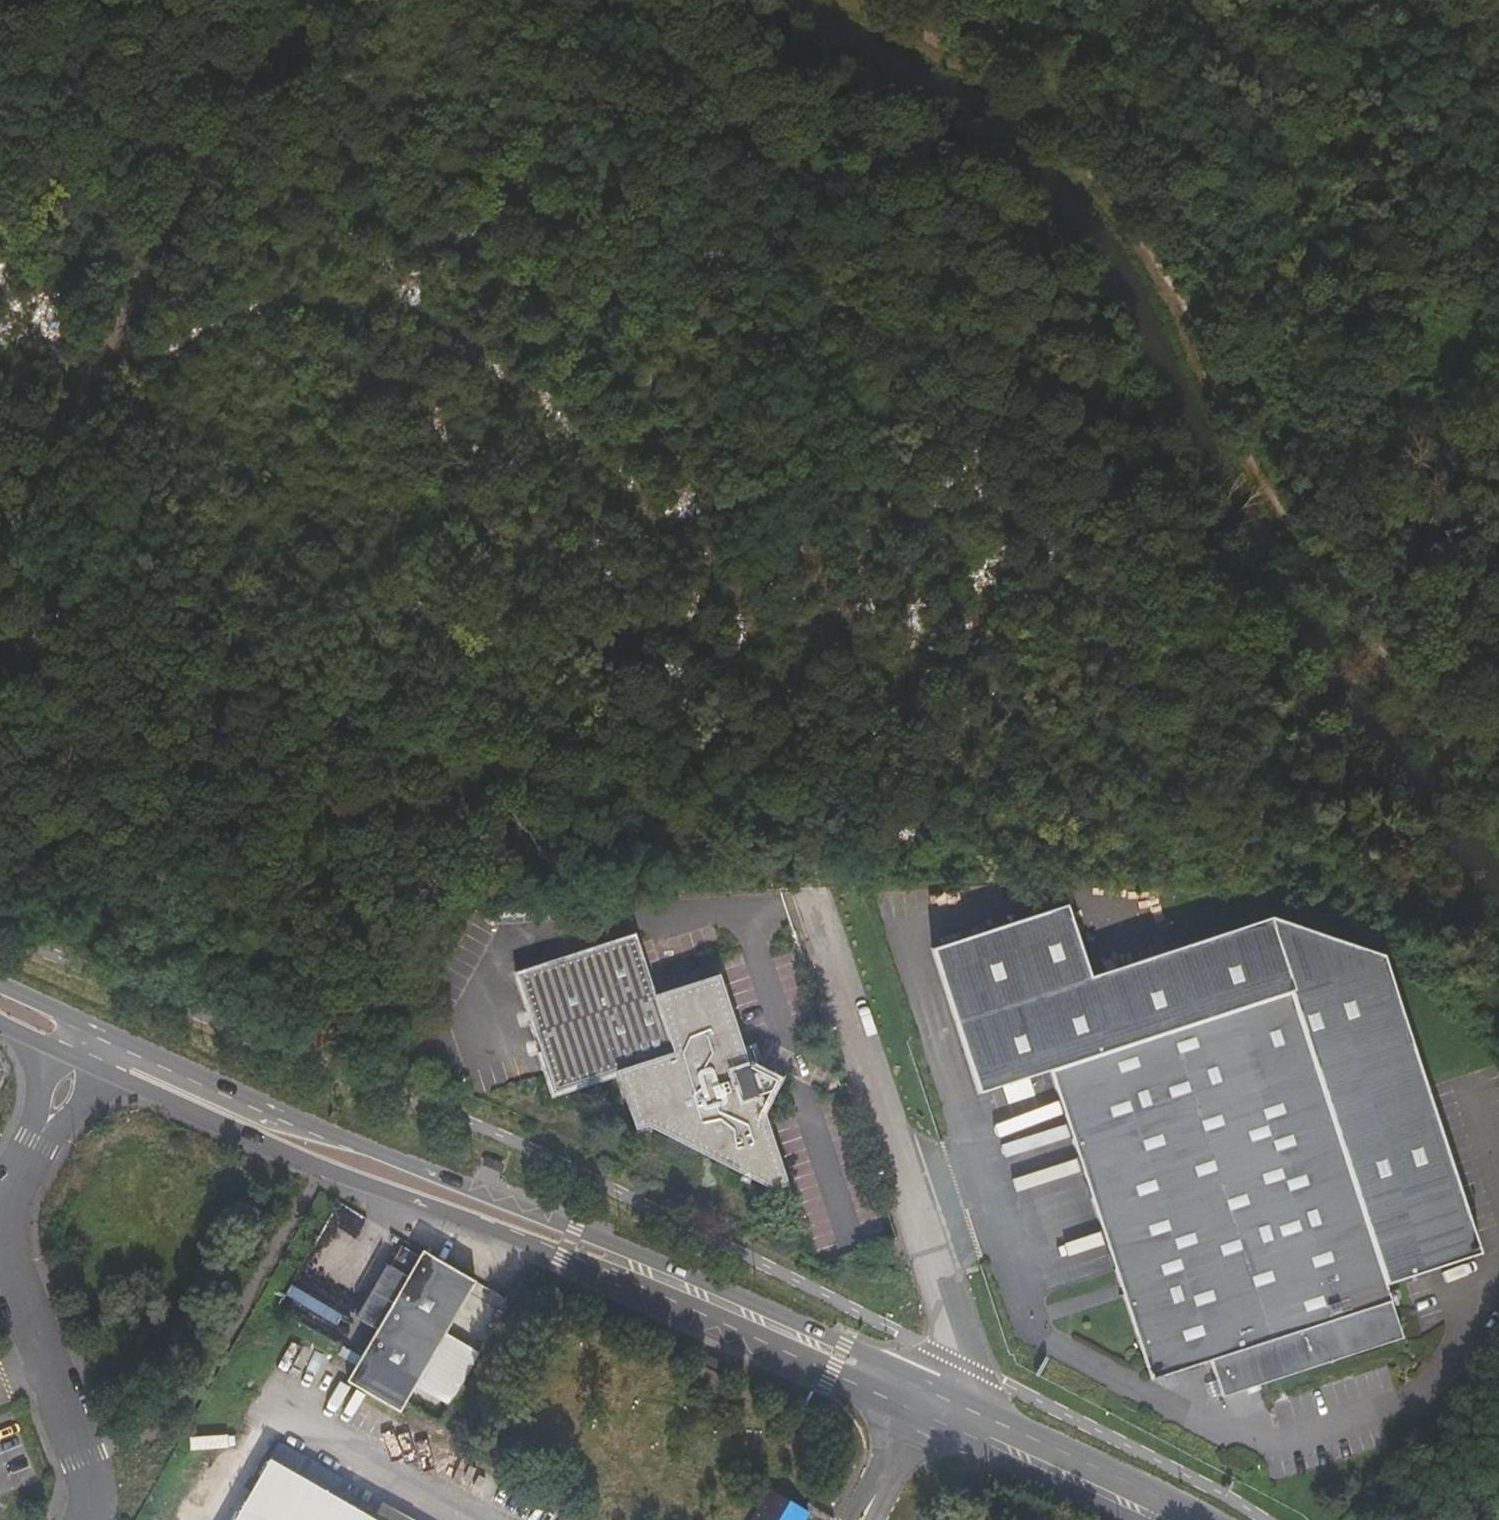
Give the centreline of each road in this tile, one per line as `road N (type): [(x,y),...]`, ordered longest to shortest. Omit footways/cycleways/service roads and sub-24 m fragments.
road 1 (tertiary): [(0,996),(346,1155),(840,1355),(1182,1519)]
road 2 (track): [(291,0),(0,549)]

